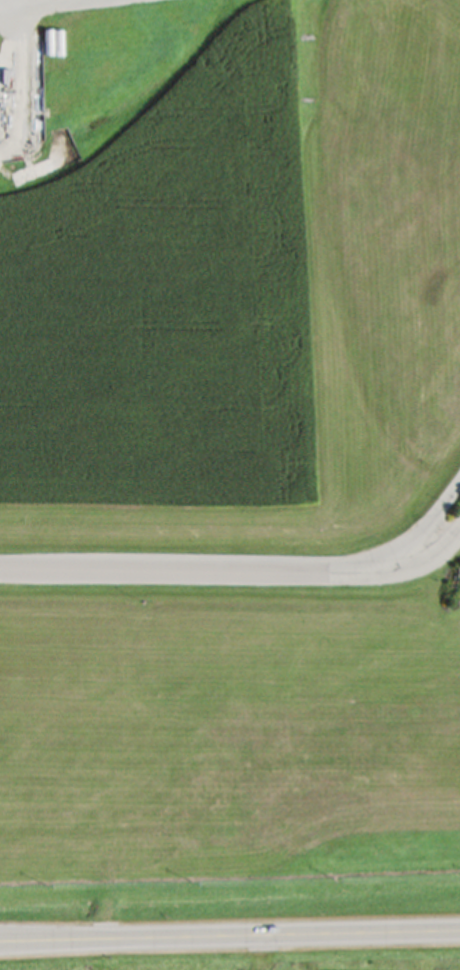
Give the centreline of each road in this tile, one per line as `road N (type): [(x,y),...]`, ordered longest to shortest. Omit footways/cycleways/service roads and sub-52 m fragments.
road 1 (primary): [(0,945),(459,934)]

